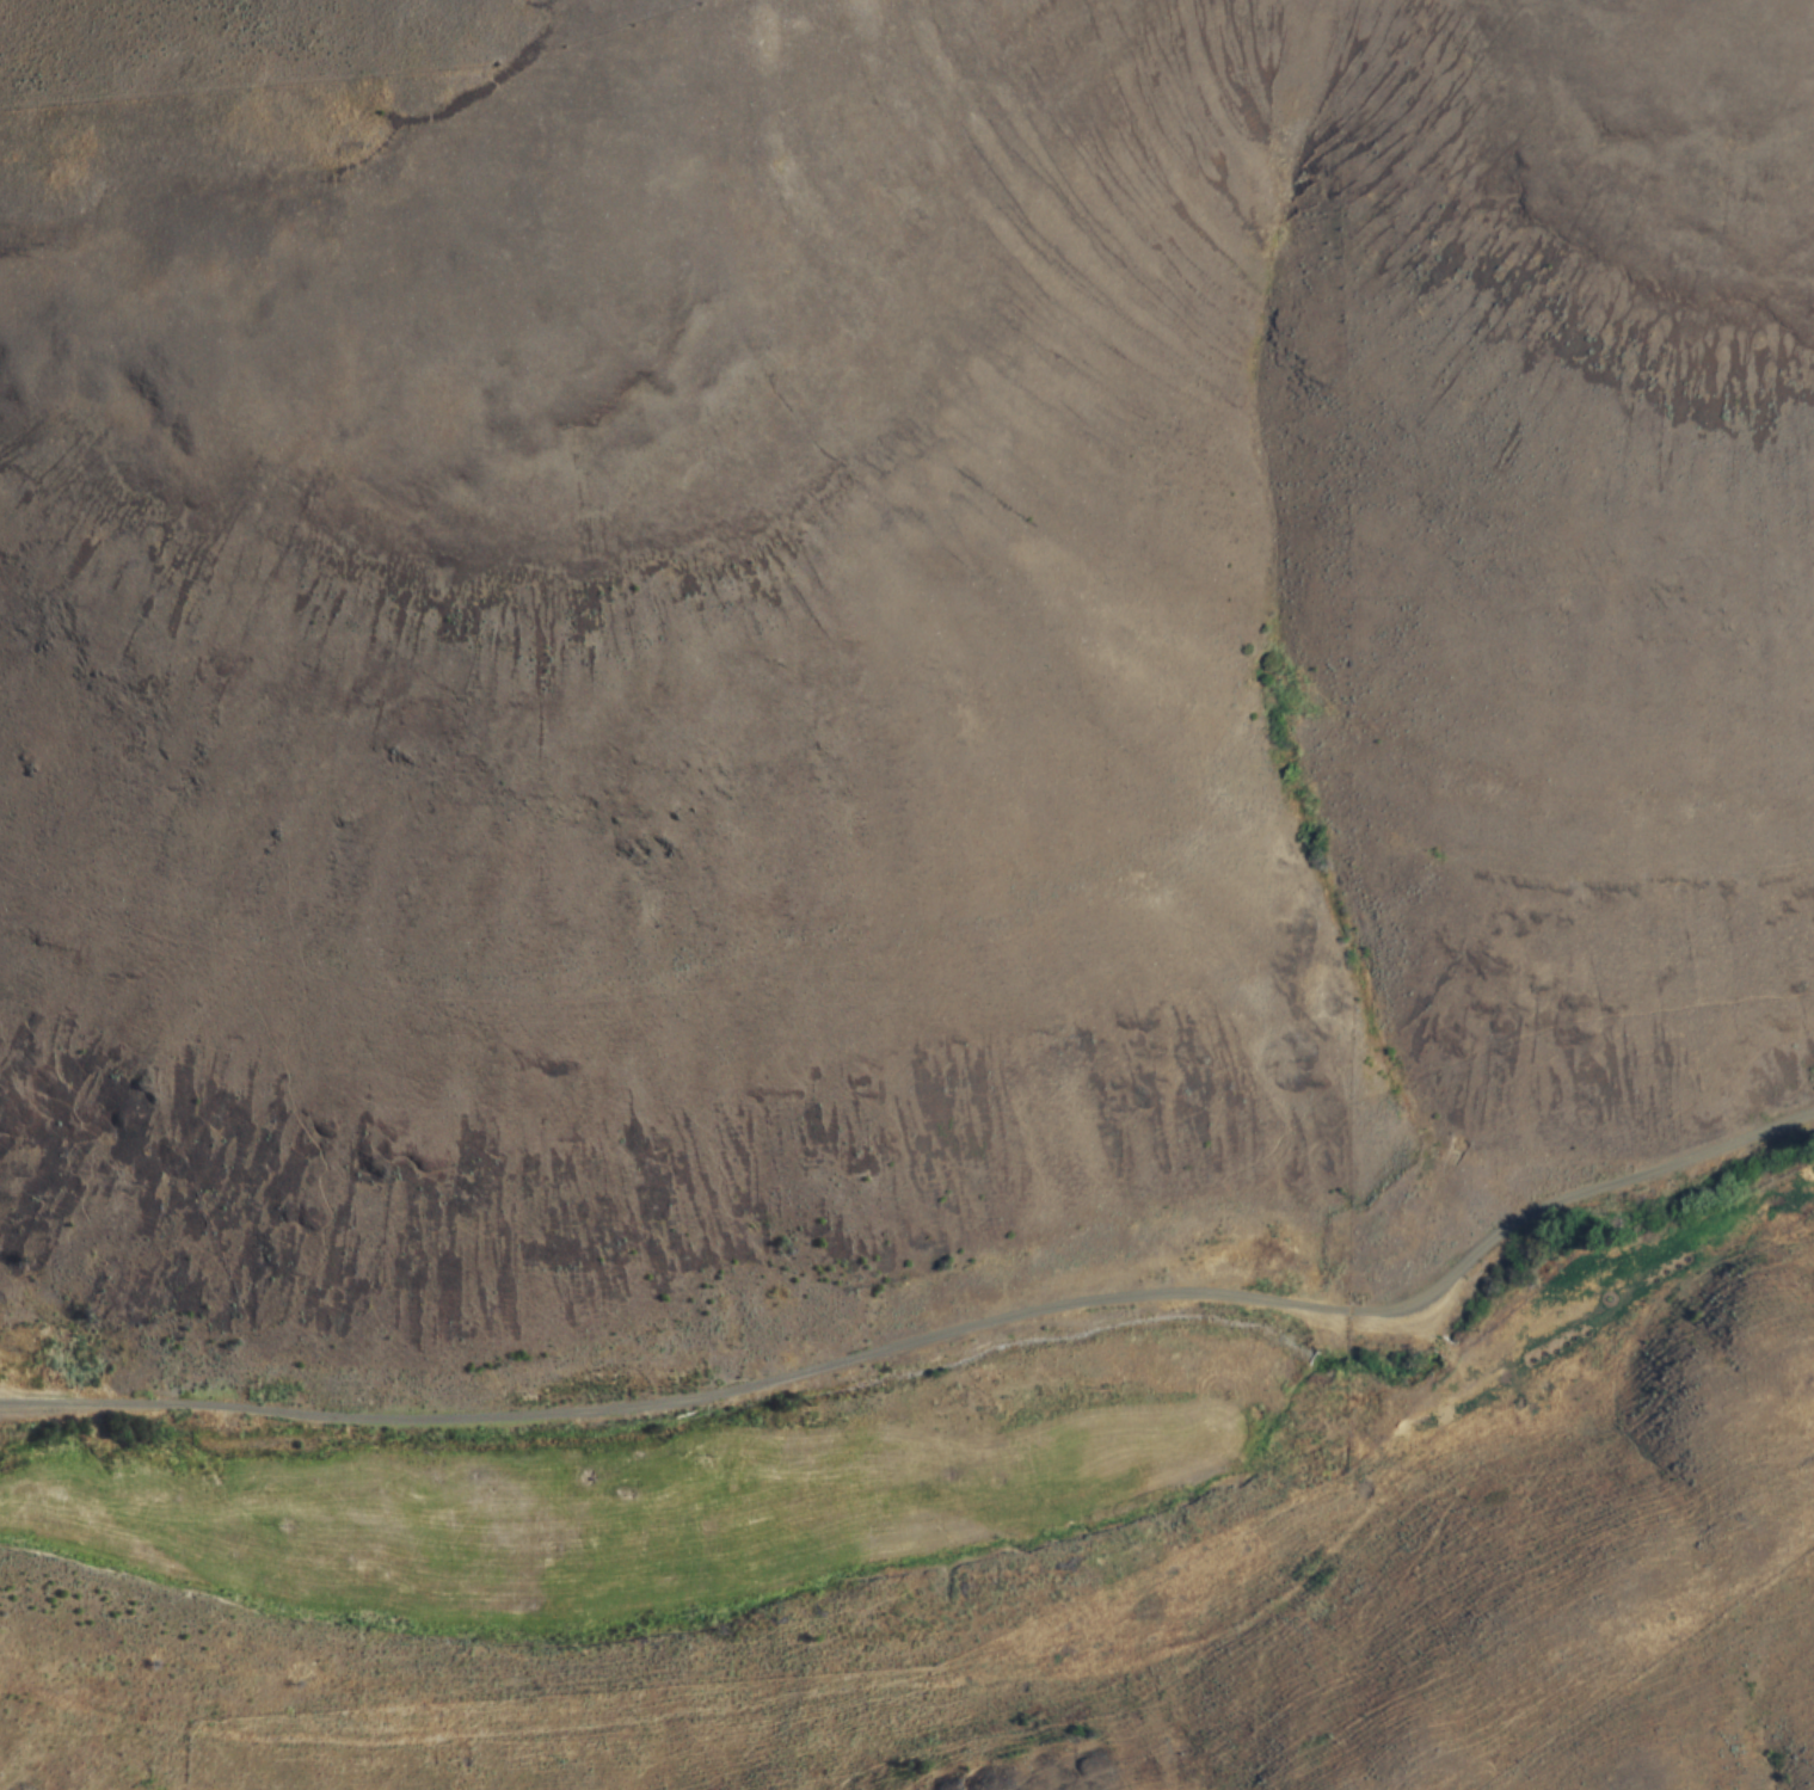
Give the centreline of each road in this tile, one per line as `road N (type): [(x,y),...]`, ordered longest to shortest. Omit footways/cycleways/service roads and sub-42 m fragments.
road 1 (residential): [(1813,1123),(1747,1139),(1366,1335),(1172,1321),(625,1429),(0,1435)]

